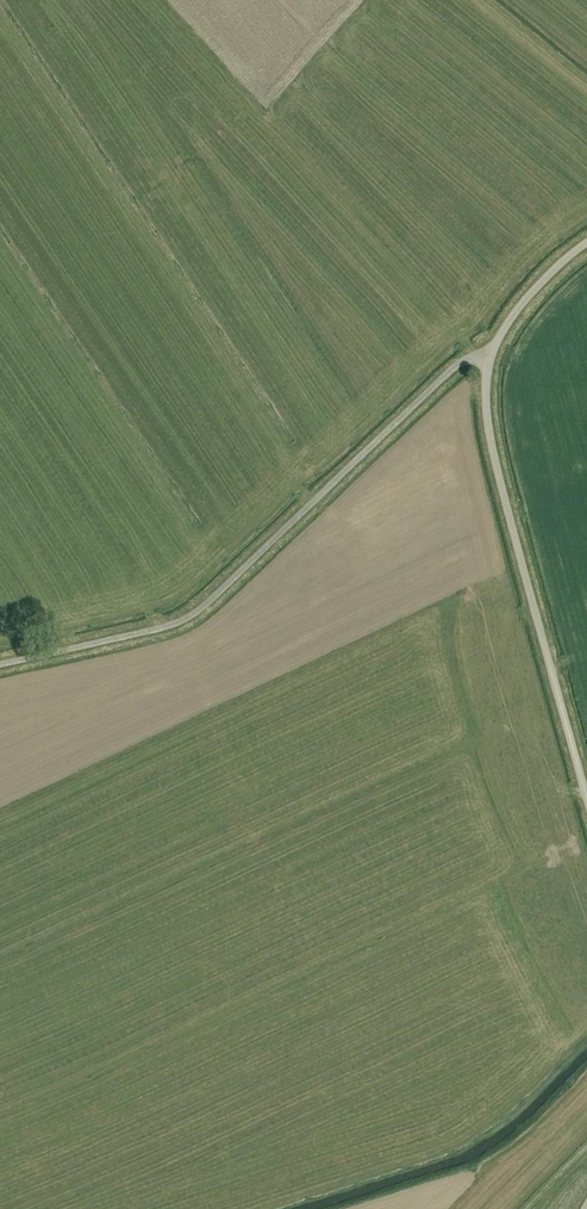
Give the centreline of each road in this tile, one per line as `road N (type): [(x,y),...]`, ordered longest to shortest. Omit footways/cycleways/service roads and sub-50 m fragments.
road 1 (unclassified): [(489,355),(454,367),(185,618),(0,664)]
road 2 (unclassified): [(586,794),(494,454),(489,355)]
road 3 (unclassified): [(489,355),(541,283),(586,242)]

